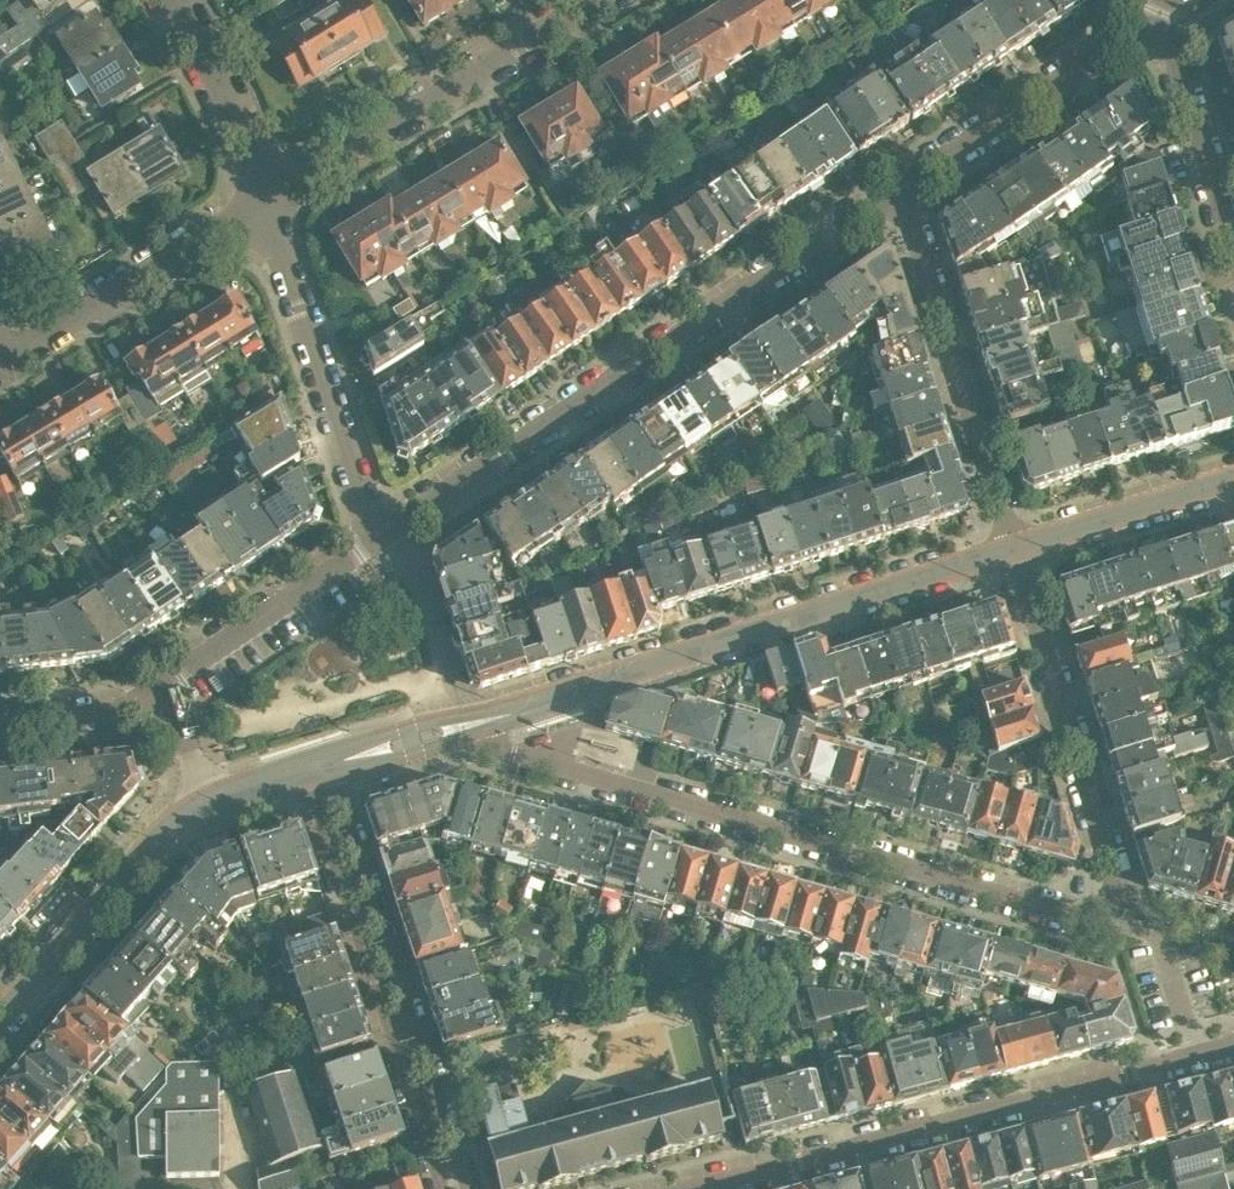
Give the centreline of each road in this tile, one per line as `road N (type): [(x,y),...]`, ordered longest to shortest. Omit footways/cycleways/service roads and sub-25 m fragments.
road 1 (residential): [(472,724),(486,743),(512,754),(1069,913),(1097,910),(1114,890),(1114,870),(1015,548)]
road 2 (residential): [(385,530),(897,194)]
road 3 (residential): [(472,724),(1015,548)]
road 4 (residential): [(682,1188),(1233,1044)]
road 5 (residential): [(464,1188),(338,799),(318,768)]
road 6 (residential): [(318,768),(317,800),(441,1188)]
road 7 (residential): [(269,197),(593,0)]
road 8 (residential): [(1015,548),(897,194)]
road 9 (residential): [(385,530),(366,506),(269,197)]
road 10 (residential): [(897,194),(1159,13)]
road 11 (residential): [(0,360),(269,197)]
road 12 (residential): [(0,1015),(162,830),(211,798)]
road 13 (residential): [(164,688),(385,530)]
road 14 (residential): [(1233,251),(1159,13)]
road 15 (residential): [(1015,548),(1233,477)]
road 16 (residential): [(269,197),(173,0)]
road 17 (residential): [(0,724),(122,710),(164,688)]
road 18 (residential): [(318,768),(472,724)]

